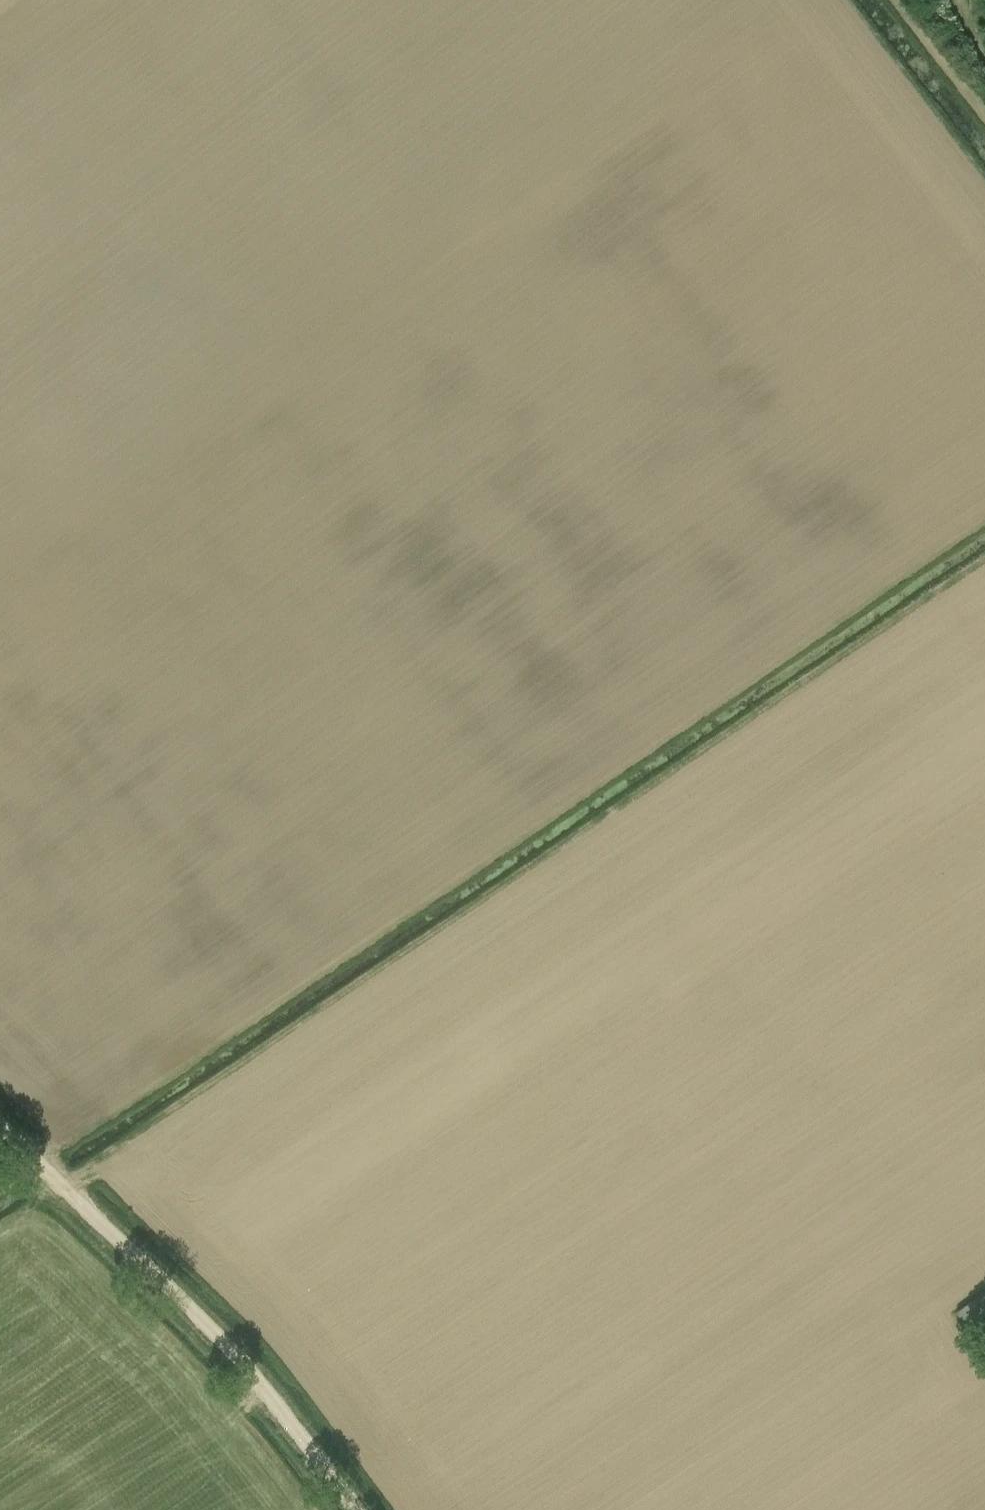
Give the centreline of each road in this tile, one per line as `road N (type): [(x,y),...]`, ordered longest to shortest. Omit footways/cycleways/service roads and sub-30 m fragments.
road 1 (unclassified): [(355,1509),(262,1382),(0,1122)]

